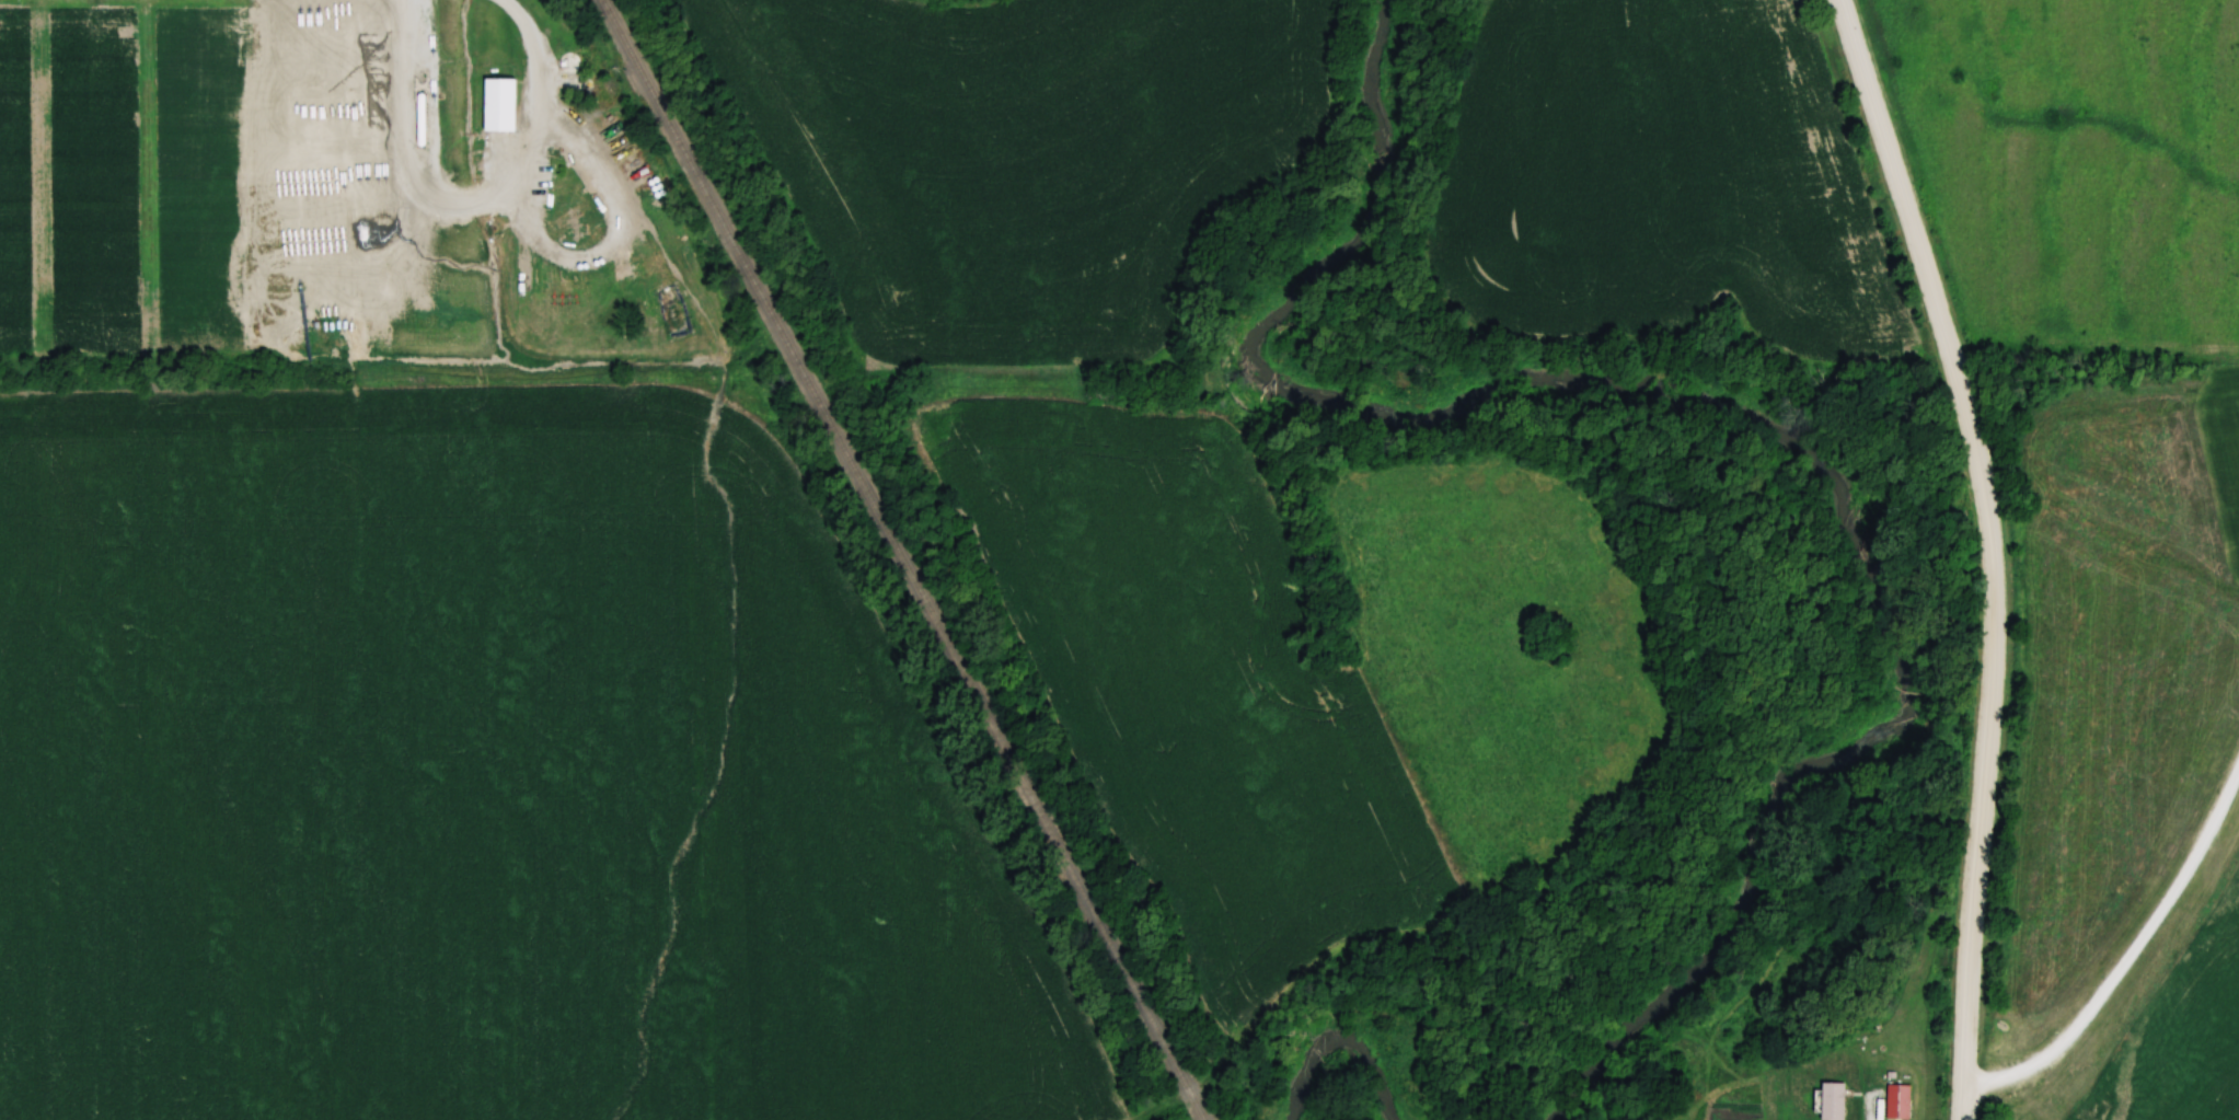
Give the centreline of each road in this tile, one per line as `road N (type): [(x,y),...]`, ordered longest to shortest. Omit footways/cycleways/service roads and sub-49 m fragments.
road 1 (residential): [(1964,1119),(1994,564),(1970,417),(1844,0)]

